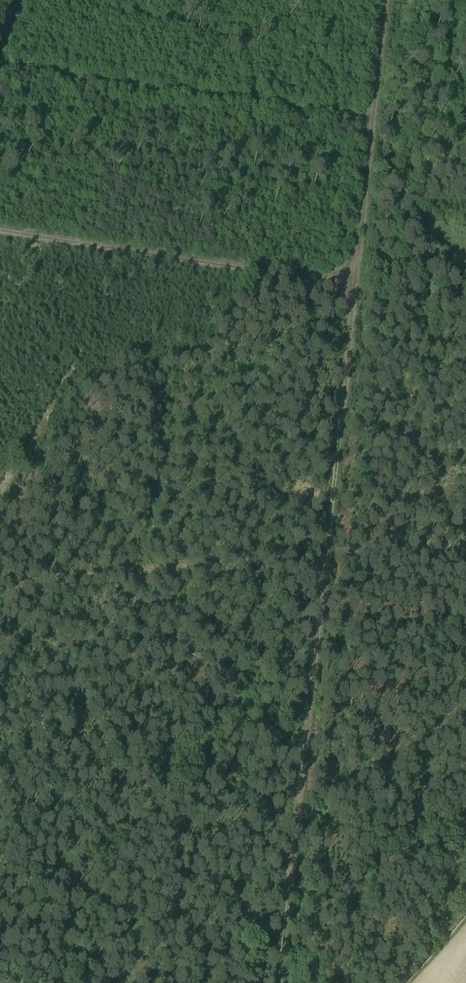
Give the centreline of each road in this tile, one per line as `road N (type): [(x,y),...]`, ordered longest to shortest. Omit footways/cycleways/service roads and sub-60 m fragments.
road 1 (track): [(290,982),(347,506),(393,0)]
road 2 (track): [(0,230),(367,286)]

